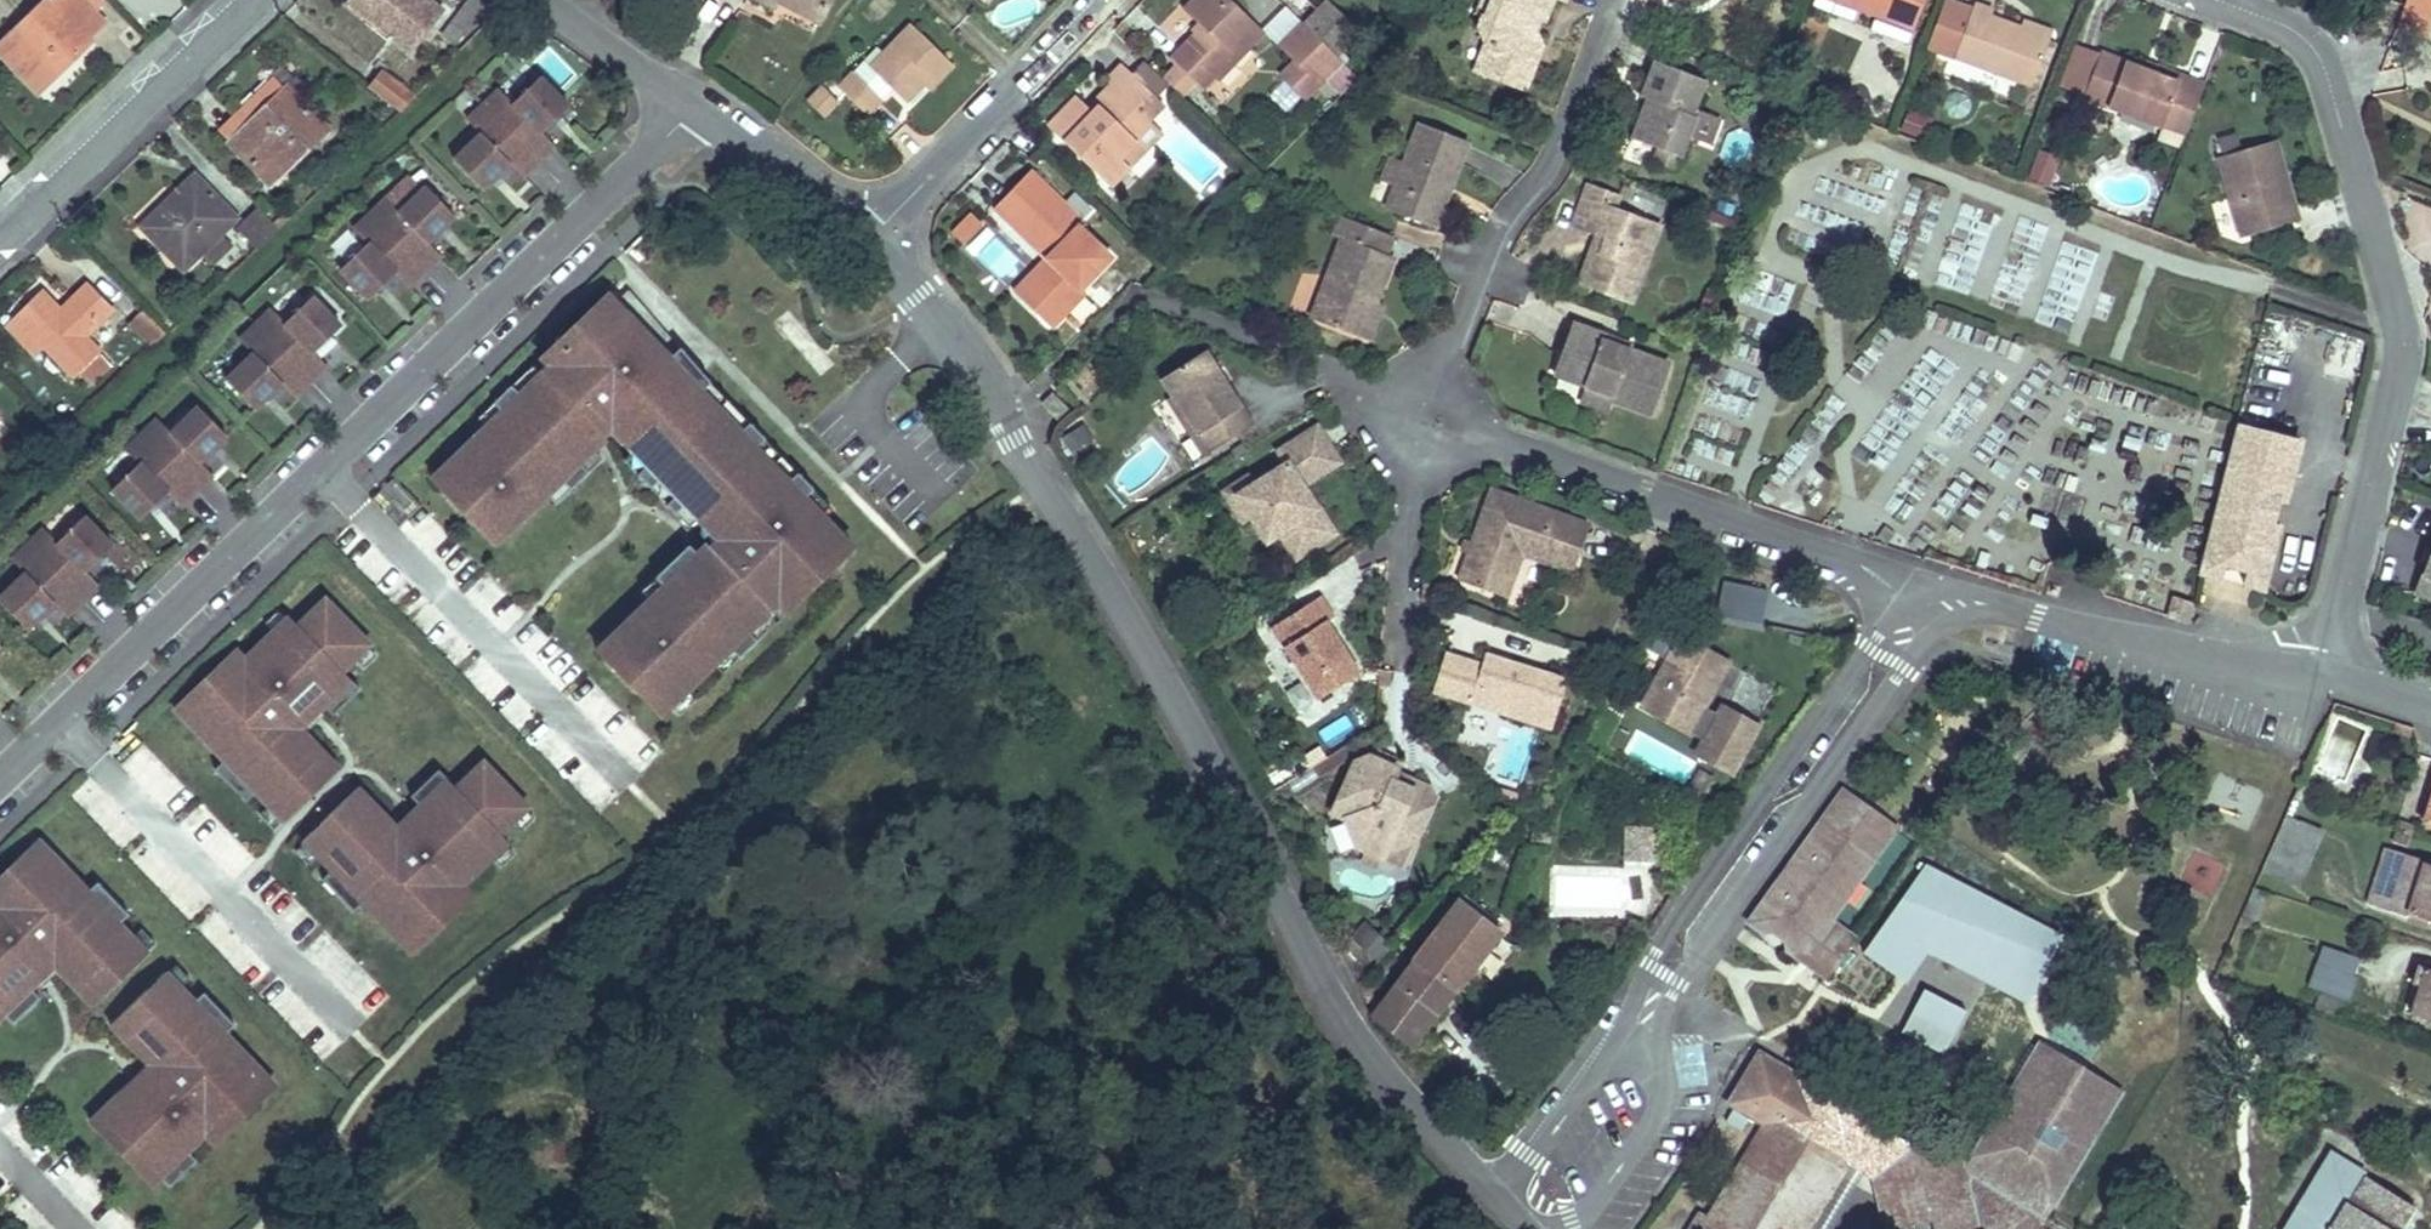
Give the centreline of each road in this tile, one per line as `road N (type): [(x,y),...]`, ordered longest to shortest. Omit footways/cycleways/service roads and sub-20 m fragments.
road 1 (residential): [(1493,1200),(1370,1059),(1317,979),(1044,483),(945,332),(871,239)]
road 2 (residential): [(0,777),(689,109)]
road 3 (residential): [(2239,0),(2264,9),(2325,59),(2399,317),(2403,364),(2317,677)]
road 4 (residential): [(1910,595),(1650,965),(1616,1041)]
road 5 (residential): [(1661,1057),(1677,985),(1937,626)]
road 6 (residential): [(1910,595),(1856,563),(1431,431)]
road 7 (residential): [(1624,0),(1575,133),(1492,256),(1431,431)]
road 8 (residential): [(0,241),(250,0)]
road 9 (residential): [(871,239),(1093,0)]
road 10 (residential): [(2317,677),(2036,616)]
road 11 (residential): [(871,239),(689,109)]
road 12 (residential): [(1566,1228),(1597,1202),(1654,1119),(1664,1091),(1661,1057)]
road 13 (residential): [(1616,1041),(1515,1185),(1493,1200)]
road 14 (residential): [(1398,630),(1431,431)]
road 15 (residential): [(689,109),(537,0)]
road 16 (residential): [(2036,616),(1982,596),(1910,595)]

